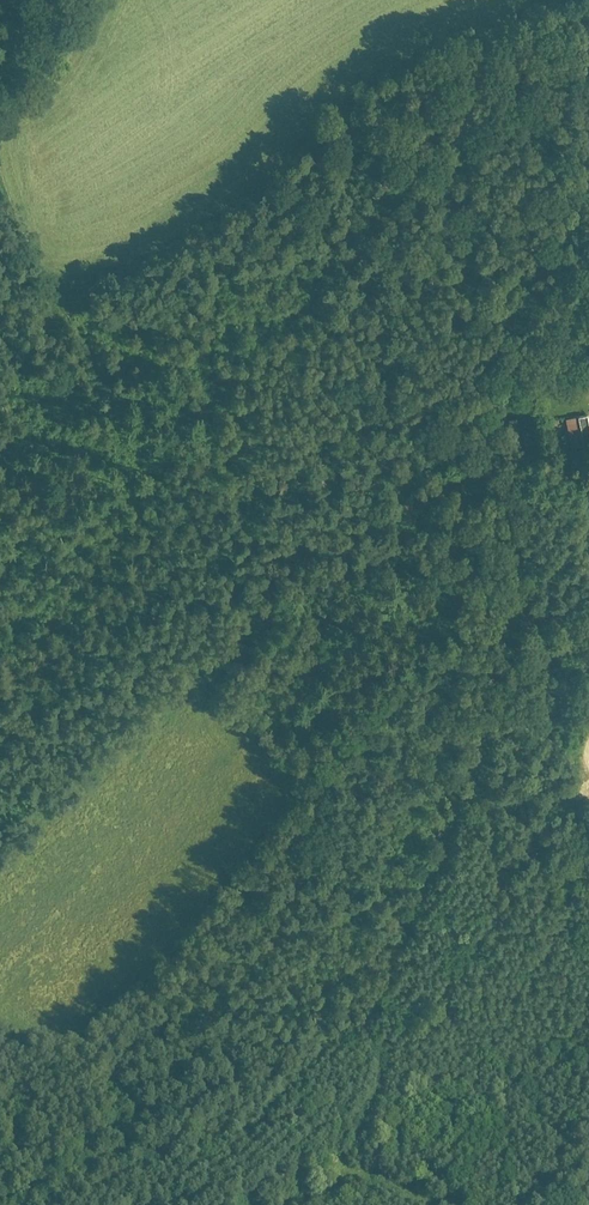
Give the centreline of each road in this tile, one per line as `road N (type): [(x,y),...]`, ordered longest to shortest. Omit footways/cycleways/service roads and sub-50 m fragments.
road 1 (track): [(0,1084),(91,1038),(330,760),(399,692),(483,644),(588,605)]

